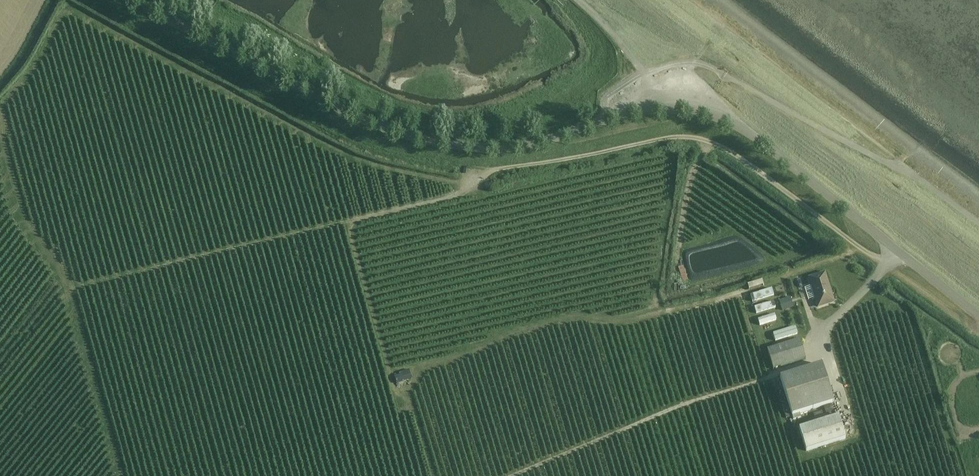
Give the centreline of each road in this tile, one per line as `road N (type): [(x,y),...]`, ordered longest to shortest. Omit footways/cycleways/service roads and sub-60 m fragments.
road 1 (track): [(978,331),(707,144),(686,140),(501,168),(464,192),(353,225),(390,378),(409,407),(432,475)]
road 2 (unclassified): [(978,316),(719,112),(668,105),(545,144),(459,147),(377,126),(135,0)]
road 3 (track): [(824,360),(702,398),(514,475)]
road 4 (track): [(690,0),(903,159),(906,175)]

